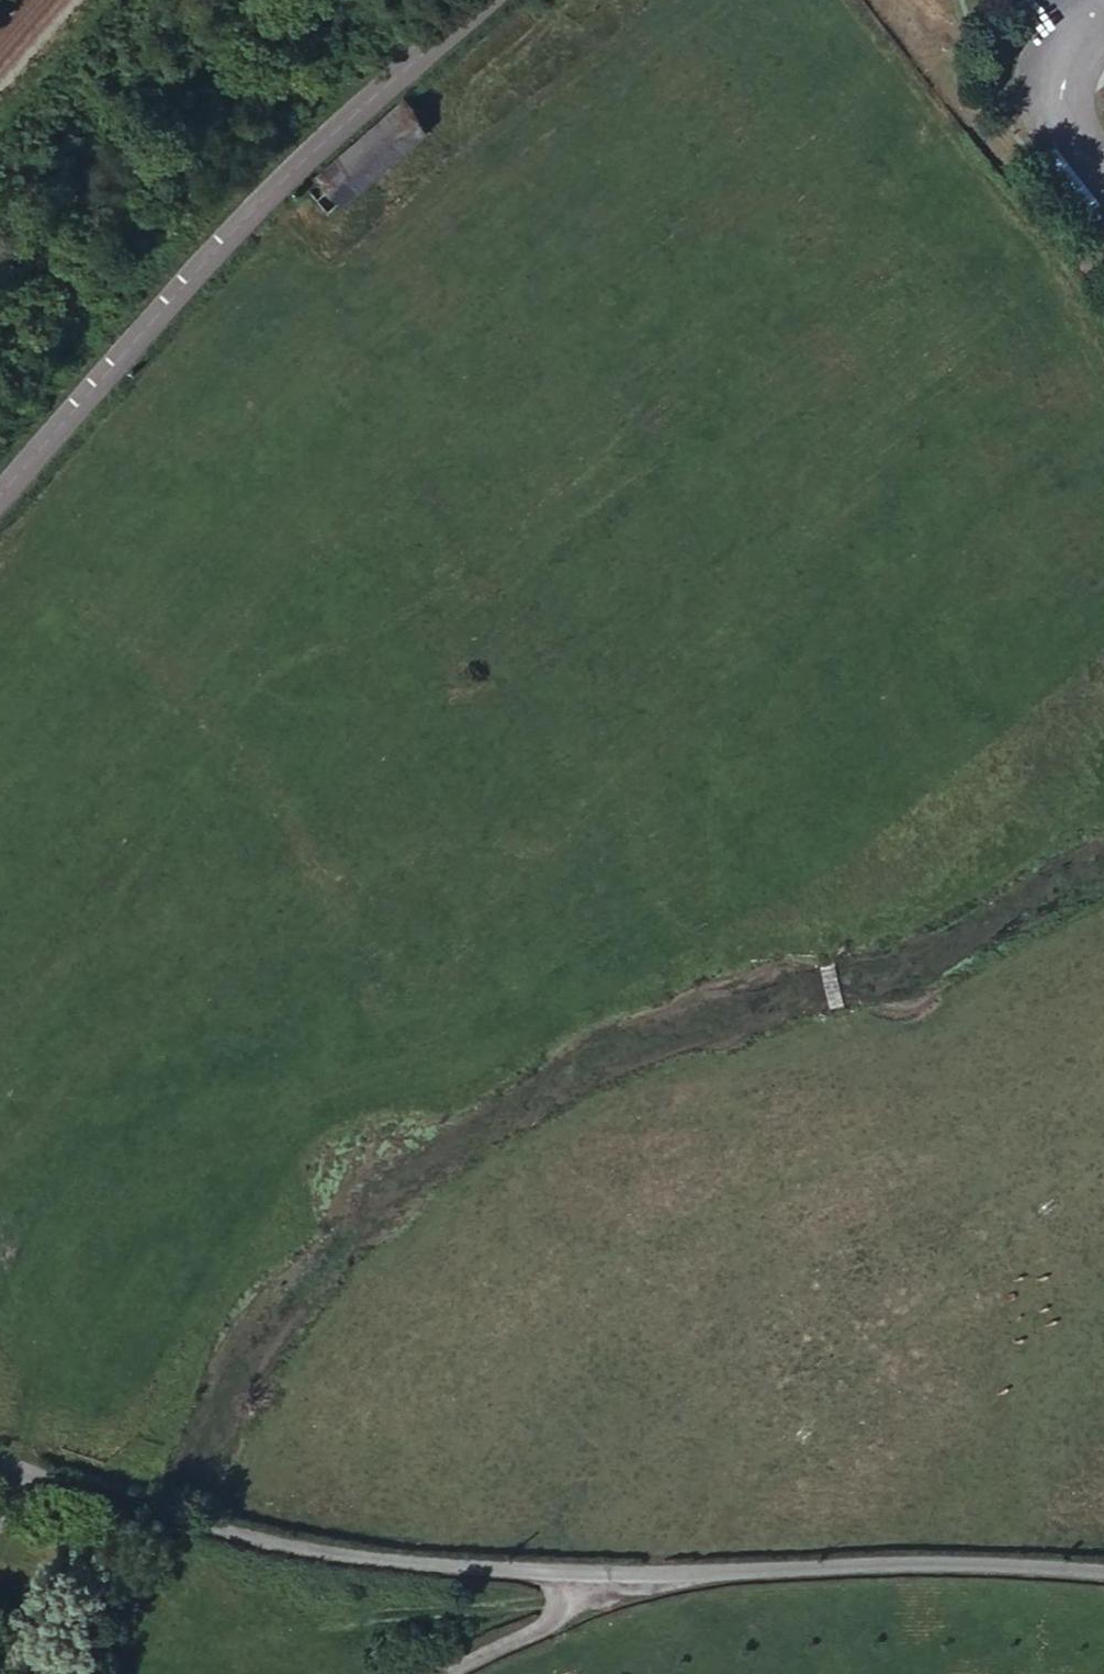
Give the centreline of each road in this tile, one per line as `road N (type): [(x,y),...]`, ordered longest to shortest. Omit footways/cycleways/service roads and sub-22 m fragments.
road 1 (unclassified): [(0,1459),(200,1523),(333,1550),(555,1568),(971,1557),(1103,1571)]
road 2 (tertiary): [(485,0),(250,212),(0,488)]

